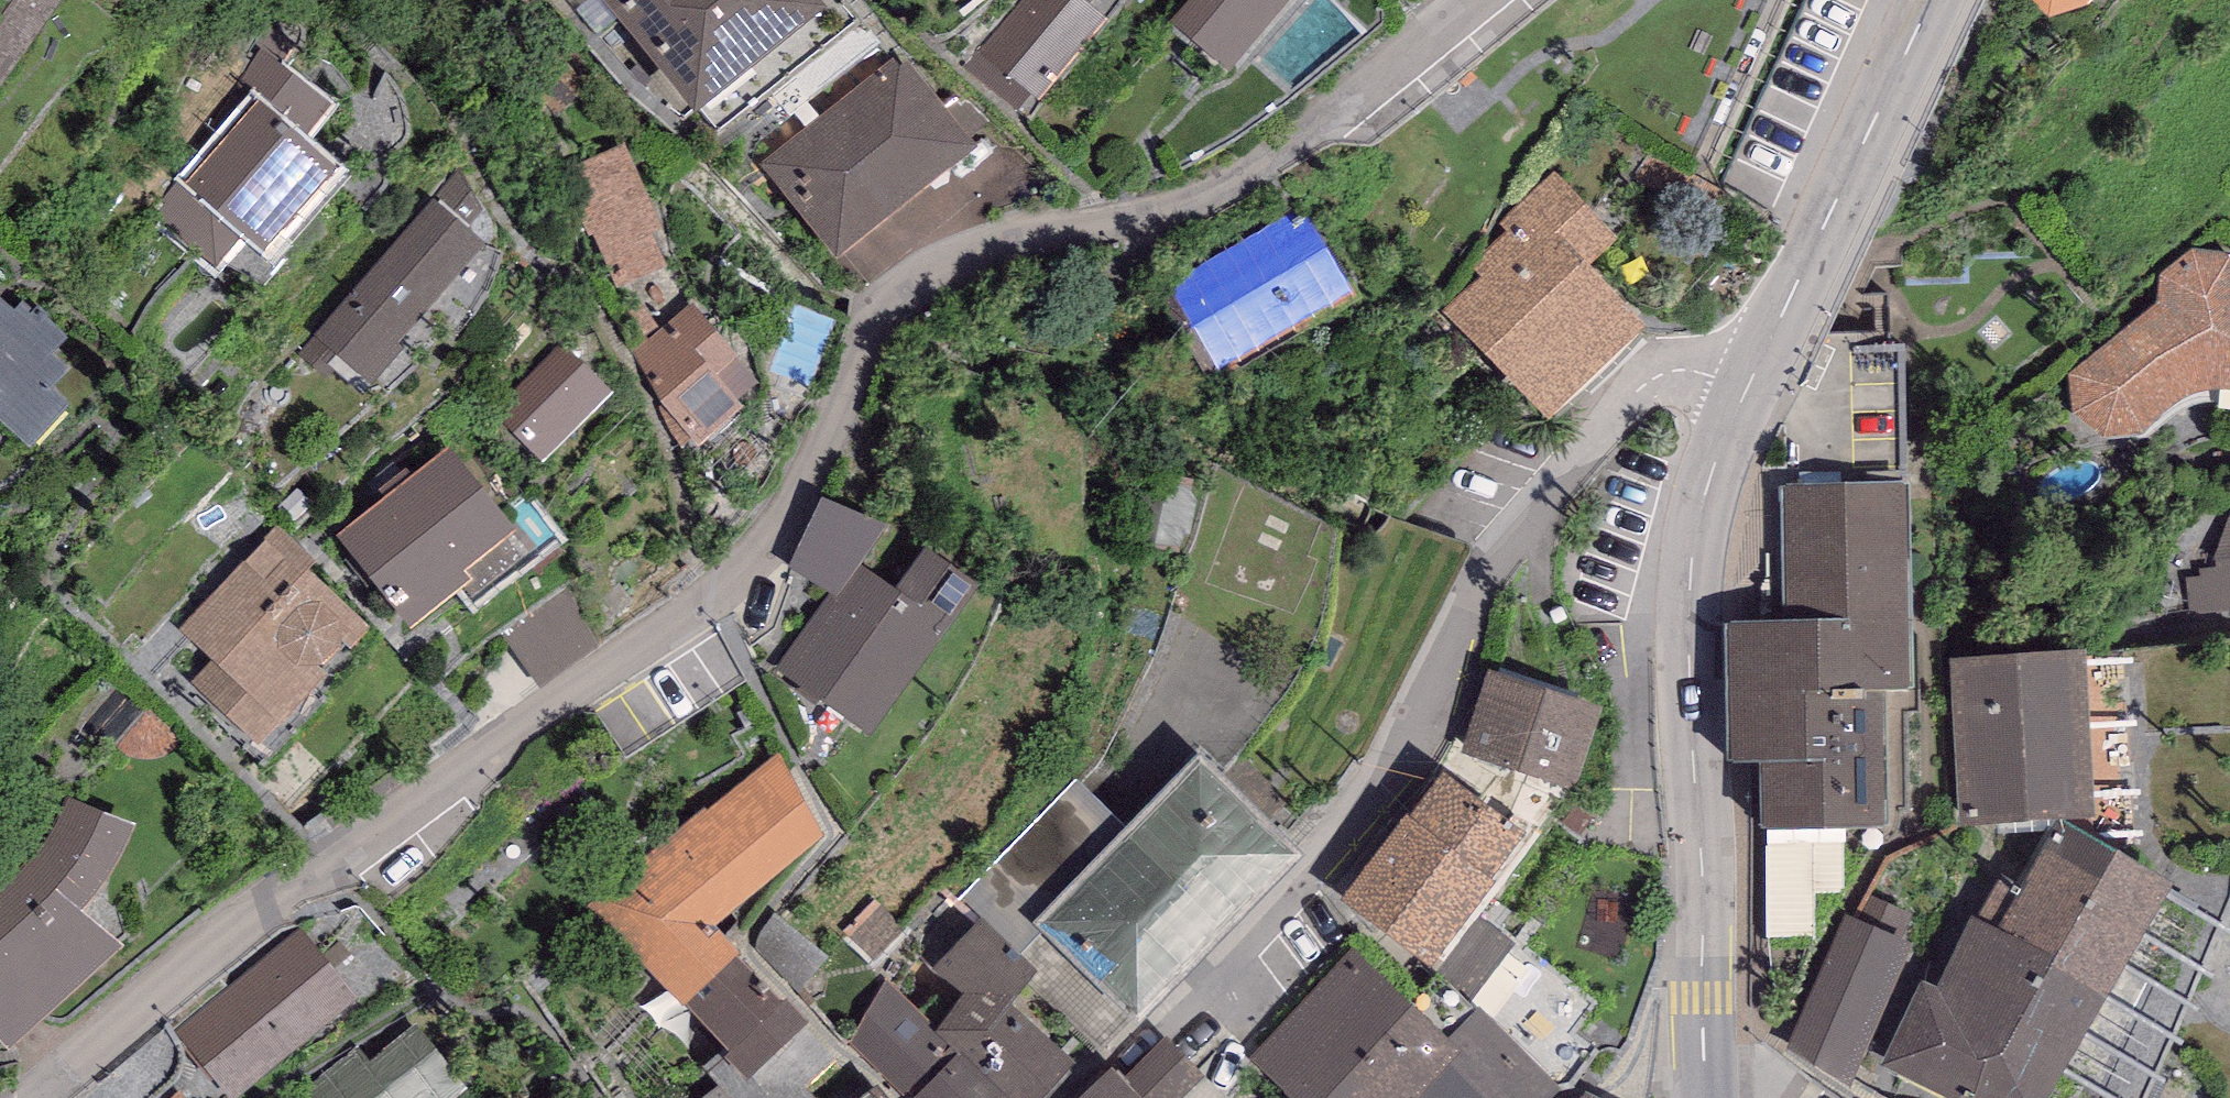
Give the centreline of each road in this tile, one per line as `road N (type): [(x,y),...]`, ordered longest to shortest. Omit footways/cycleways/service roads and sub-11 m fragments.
road 1 (unclassified): [(1477,0),(1231,185),(1132,219),(1025,241),(914,285),(867,343),(783,520),(717,594),(269,904),(160,984),(30,1097)]
road 2 (residential): [(1748,385),(1694,369),(1661,371),(1635,392),(1495,556),(1413,732),(1317,870),(1141,1044),(1109,1052)]
road 3 (residential): [(1703,1097),(1690,556),(1705,489),(1748,385)]
road 4 (residential): [(1748,385),(1929,0)]

